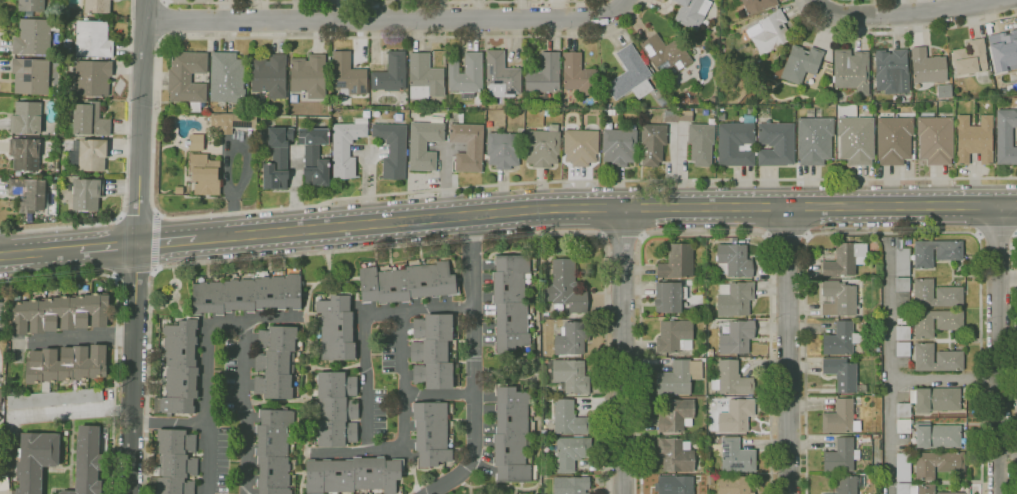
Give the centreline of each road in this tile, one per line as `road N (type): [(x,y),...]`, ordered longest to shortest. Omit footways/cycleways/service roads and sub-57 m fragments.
road 1 (tertiary): [(1016,205),(549,209),(196,240)]
road 2 (residential): [(144,0),(129,493)]
road 3 (residential): [(597,18),(143,21)]
road 4 (residential): [(468,216),(474,447),(466,467),(429,493)]
road 5 (residential): [(998,205),(999,493)]
road 6 (residential): [(789,207),(789,493)]
road 7 (residential): [(621,208),(623,493)]
road 8 (residential): [(999,0),(840,16),(816,1)]

